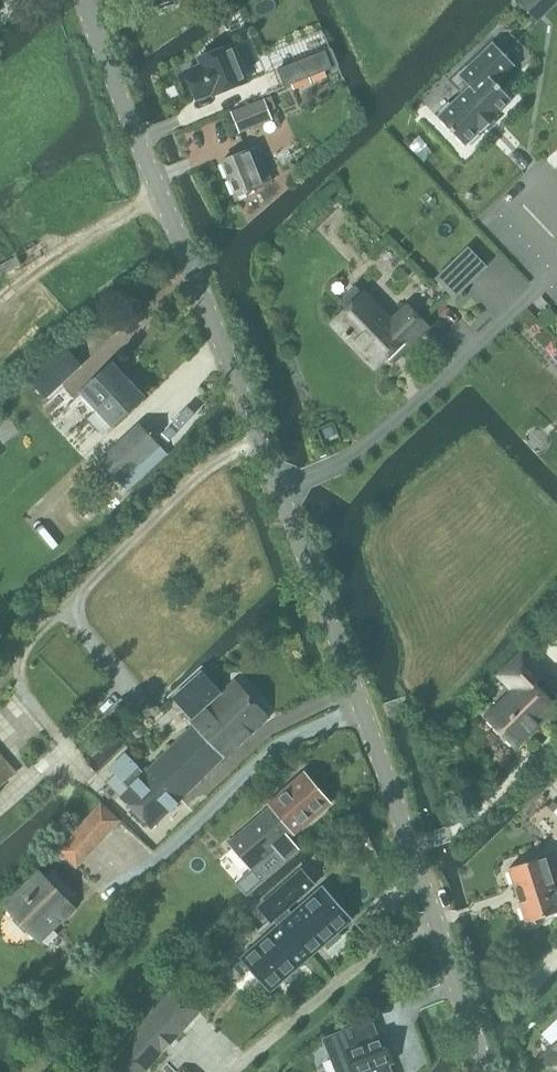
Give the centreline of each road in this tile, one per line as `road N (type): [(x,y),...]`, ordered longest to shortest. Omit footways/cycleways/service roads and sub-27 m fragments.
road 1 (unclassified): [(489,1071),(374,732),(93,0)]
road 2 (track): [(0,303),(100,225),(165,191)]
road 3 (track): [(0,100),(61,32),(98,13)]

